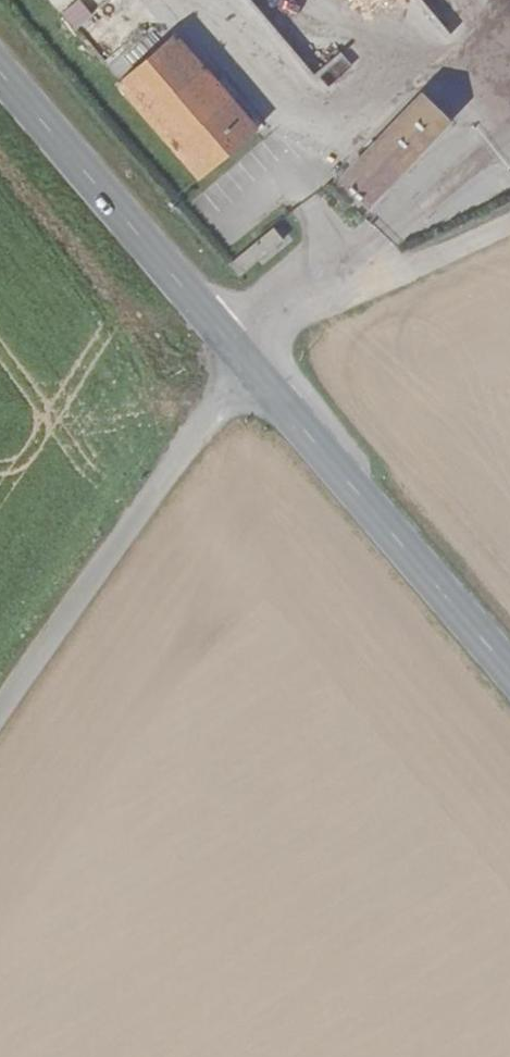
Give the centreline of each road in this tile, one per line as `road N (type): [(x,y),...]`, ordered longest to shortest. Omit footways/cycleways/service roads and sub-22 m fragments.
road 1 (unclassified): [(0,736),(252,363)]
road 2 (primary): [(509,667),(252,363)]
road 3 (primary): [(252,363),(0,68)]
road 4 (track): [(0,150),(133,307),(167,327),(224,331)]
road 5 (track): [(252,363),(509,241)]

